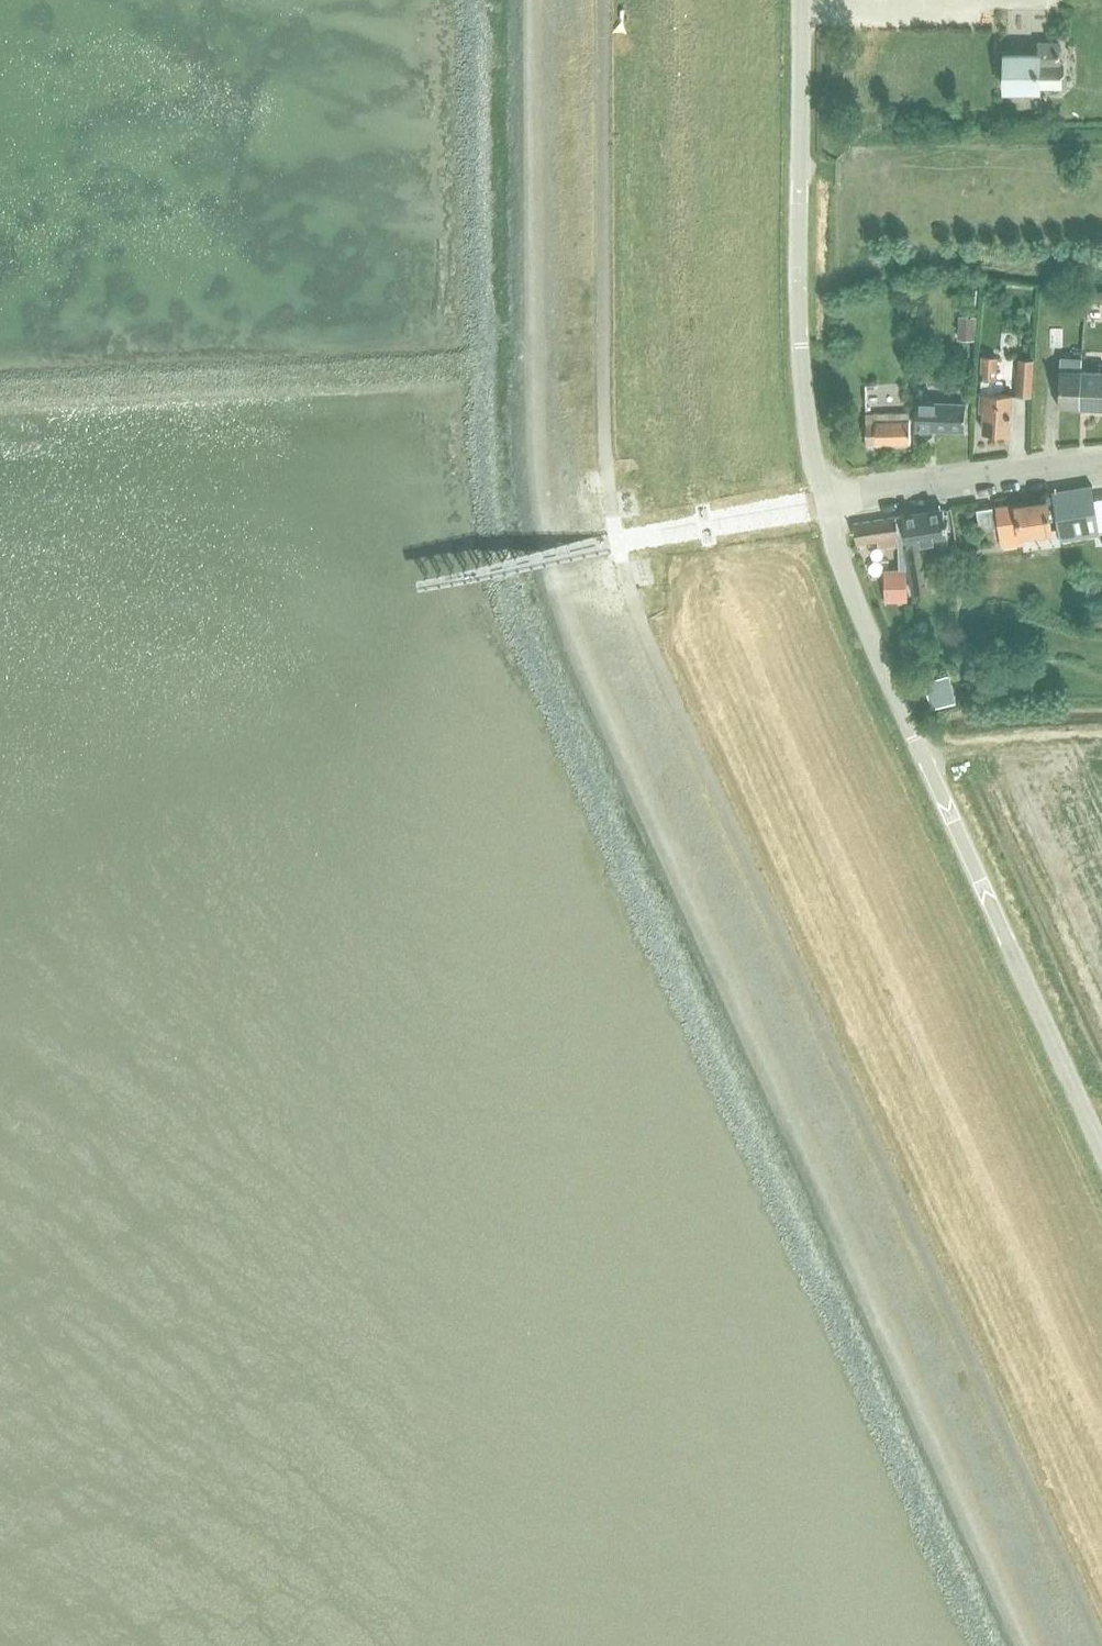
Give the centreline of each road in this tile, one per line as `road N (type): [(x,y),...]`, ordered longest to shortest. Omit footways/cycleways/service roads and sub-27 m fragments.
road 1 (tertiary): [(1101,1146),(916,736),(844,564),(826,498)]
road 2 (tertiary): [(826,498),(809,431),(801,347),(802,0)]
road 3 (tertiary): [(826,498),(1101,459)]

